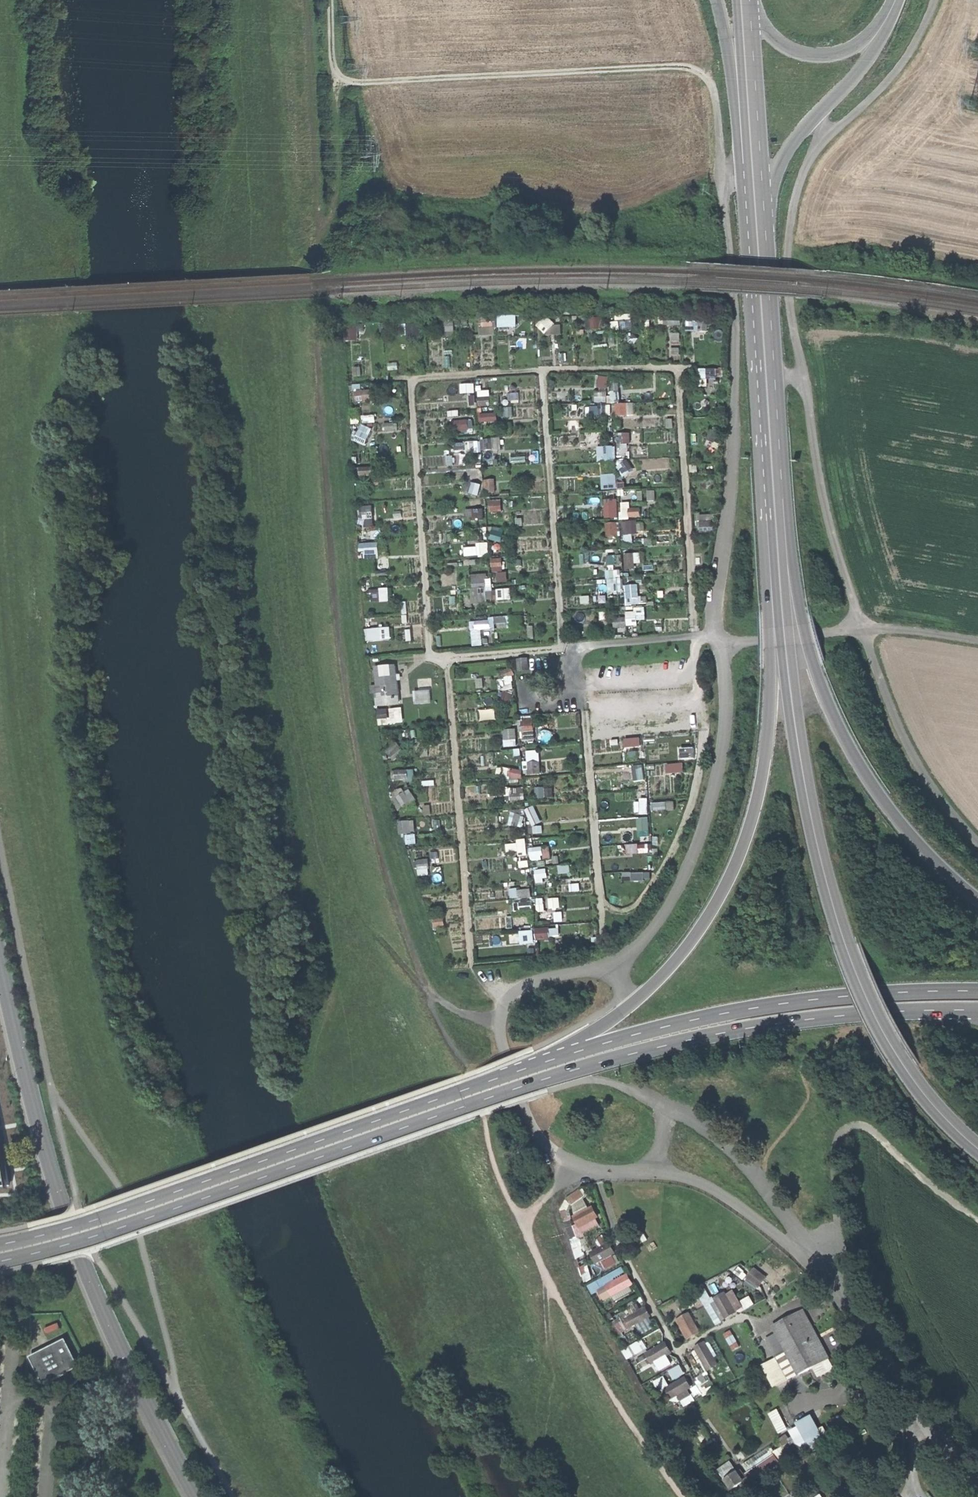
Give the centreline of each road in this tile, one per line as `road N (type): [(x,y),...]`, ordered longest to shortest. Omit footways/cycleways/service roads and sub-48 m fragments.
road 1 (trunk): [(0,1263),(633,1055),(770,1025),(977,1010)]
road 2 (track): [(317,318),(343,654),(365,792),(430,991)]
road 3 (primary): [(199,1496),(77,1237),(37,1104),(0,933)]
road 4 (trunk): [(552,1061),(105,1219),(0,1245)]
road 5 (track): [(725,176),(718,99),(704,71),(682,65),(341,80),(330,0)]
road 6 (unclassified): [(865,629),(825,490),(789,261),(794,198),(831,133)]
road 7 (unclassified): [(720,639),(739,404),(725,176)]
road 8 (trunk): [(787,584),(777,613),(774,734),(755,832),(705,929),(636,1004)]
road 9 (trunk): [(977,990),(767,1005),(552,1061)]
road 10 (unclassified): [(656,1171),(586,1166),(553,1150),(503,1038),(507,1006),(524,984),(614,962)]
road 11 (trunk): [(977,895),(871,774),(787,584)]
road 12 (trunk): [(787,584),(758,217)]
road 13 (track): [(553,1193),(524,1224),(594,1361),(683,1496)]
road 14 (unclassified): [(614,962),(660,922),(704,826),(728,719),(720,639)]
road 15 (trunk): [(787,584),(811,773),(838,891)]
road 16 (trunk): [(977,1142),(897,1043),(838,891)]
road 17 (unclassified): [(817,1253),(977,1487)]
road 18 (track): [(977,1217),(877,1130),(859,1125),(843,1129),(836,1145),(842,1223)]
road 19 (primary): [(758,217),(790,148),(871,56),(888,19)]
road 20 (primary): [(720,0),(758,217)]
road 21 (secondary): [(758,217),(745,0)]
road 22 (unclassified): [(671,1105),(718,1132),(755,1168),(817,1253)]
road 23 (unclassified): [(656,1171),(702,1181),(817,1253)]
road 24 (unclassified): [(938,0),(905,64),(831,133)]
road 25 (secondary): [(888,19),(849,50),(804,52),(772,30),(757,0)]
road 26 (unclassified): [(865,629),(922,772)]
road 27 (unclassified): [(720,639),(865,629)]
road 28 (unclassified): [(579,646),(720,639)]

